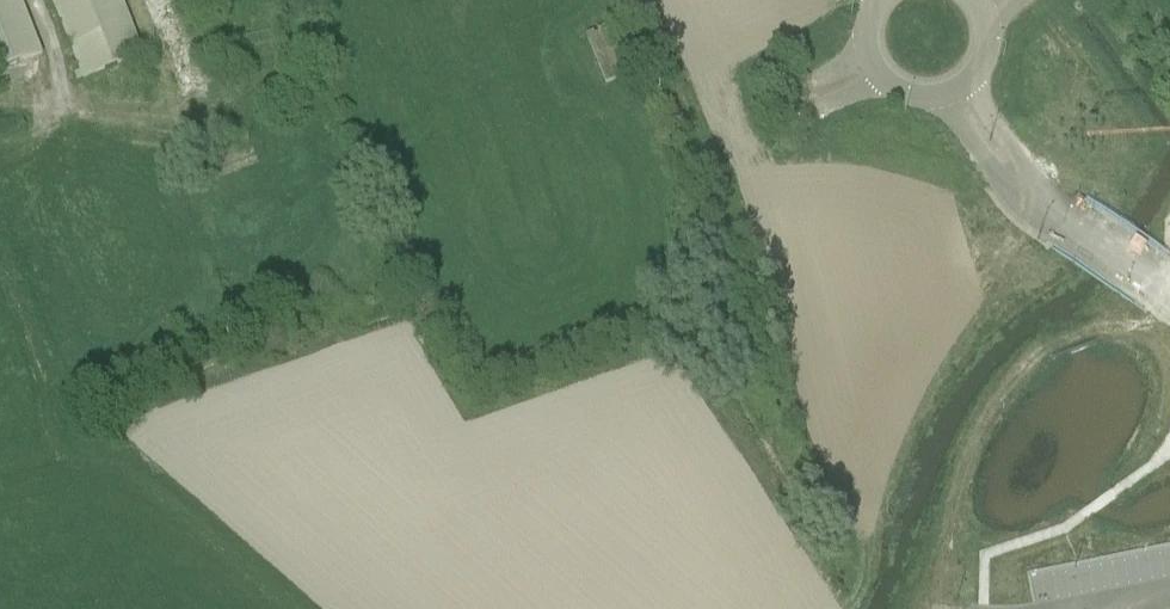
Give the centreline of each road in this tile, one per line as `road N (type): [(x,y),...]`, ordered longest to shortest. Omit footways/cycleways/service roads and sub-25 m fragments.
road 1 (unclassified): [(1169,298),(1032,199)]
road 2 (unclassified): [(937,99),(995,176),(1032,199)]
road 3 (unclassified): [(1032,199),(972,80)]

